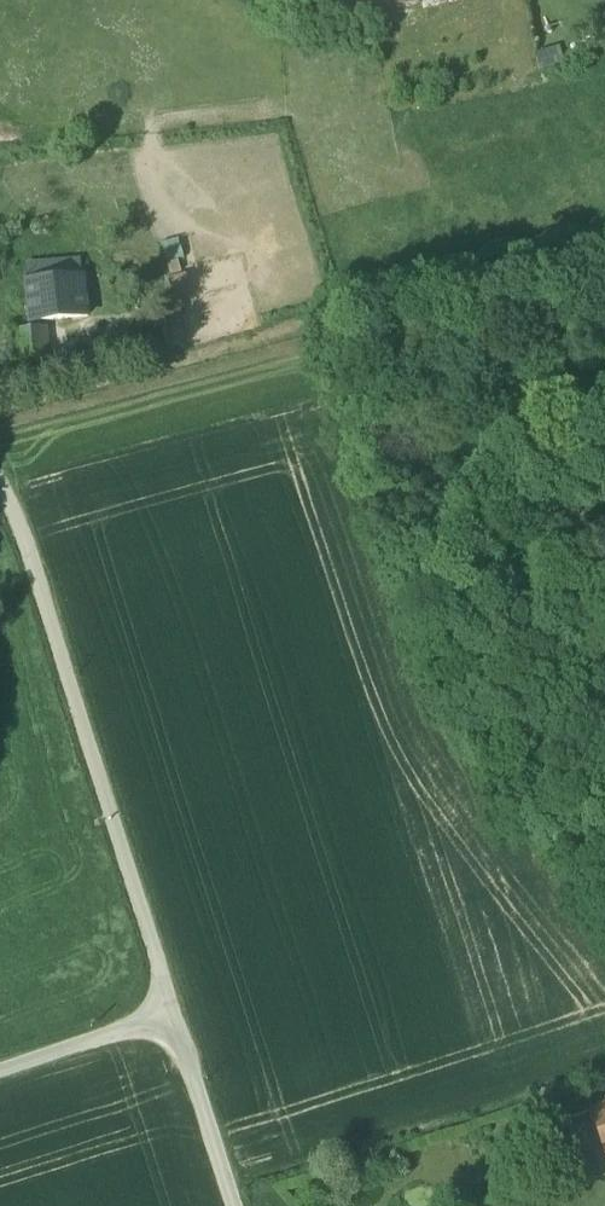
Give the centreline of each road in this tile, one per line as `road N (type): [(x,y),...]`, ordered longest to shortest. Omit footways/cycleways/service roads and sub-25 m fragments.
road 1 (unclassified): [(0,491),(174,1008)]
road 2 (unclassified): [(174,1008),(238,1205)]
road 3 (unclassified): [(0,1068),(174,1008)]

